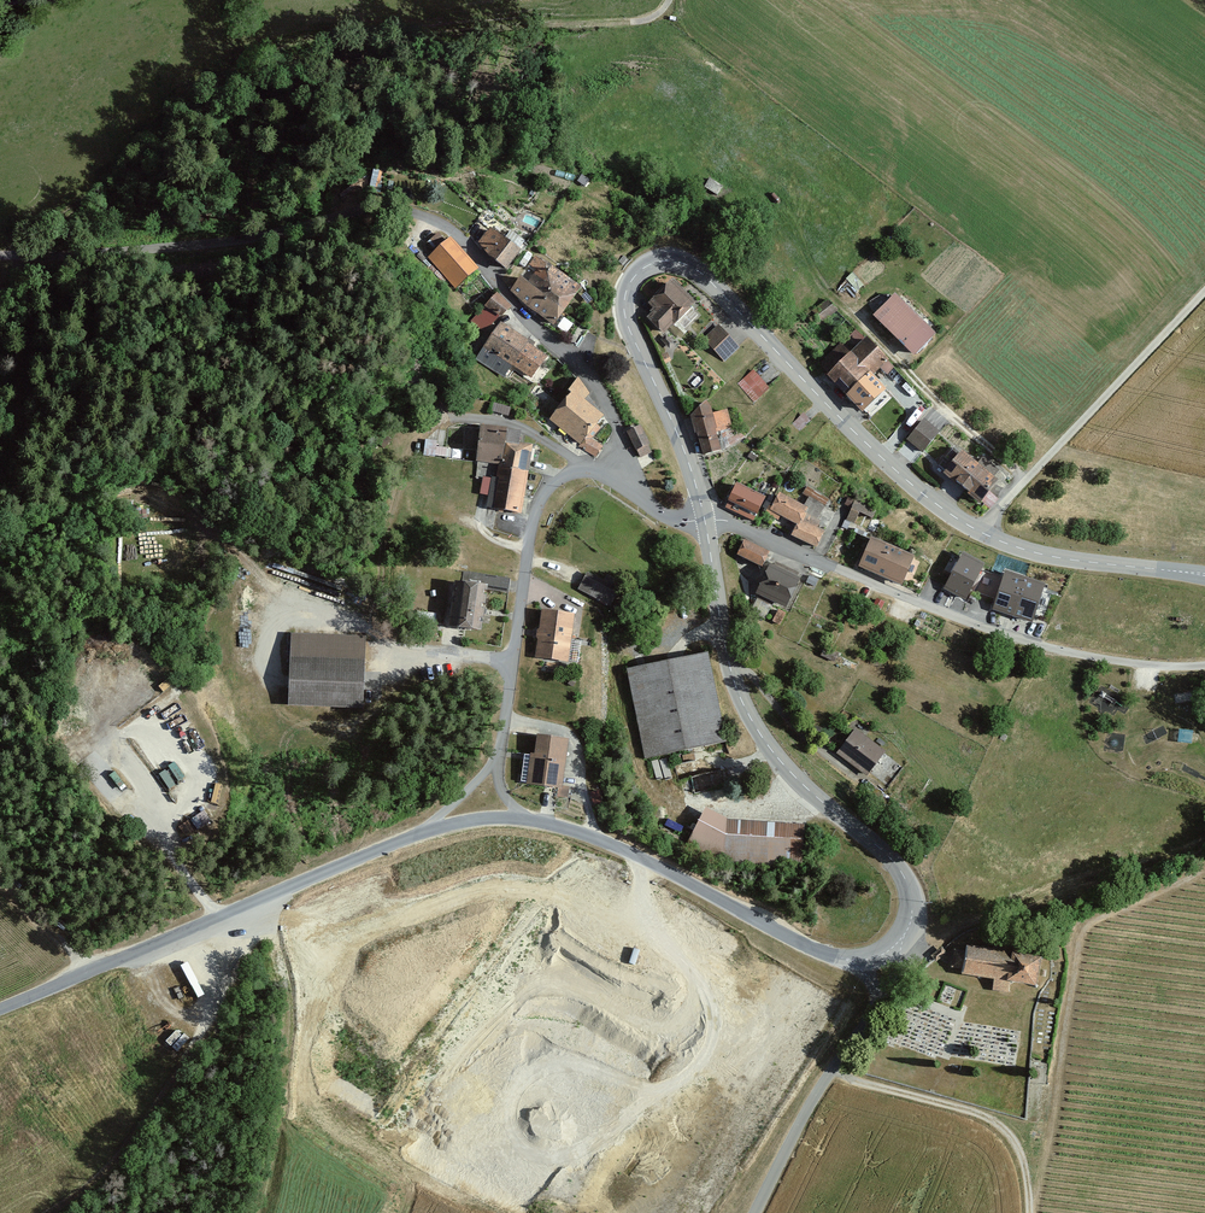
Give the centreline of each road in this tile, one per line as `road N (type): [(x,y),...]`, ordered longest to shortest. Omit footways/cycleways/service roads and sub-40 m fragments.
road 1 (unclassified): [(1204,574),(1039,554),(962,522),(905,480),(704,275),(677,261),(637,271),(626,292),(627,321),(706,520),(740,698),(796,777),(894,862),(912,902),(903,937)]
road 2 (unclassified): [(851,959),(806,945),(590,835),(497,816),(431,828),(0,1009)]
road 3 (track): [(9,255),(21,227),(102,184),(164,133),(194,92),(276,39),(632,21)]
road 4 (track): [(0,256),(240,240),(356,209),(439,219)]
road 5 (track): [(1204,290),(983,533)]
road 6 (unclassified): [(890,987),(809,1103),(754,1212)]
road 7 (track): [(455,417),(419,433),(405,458),(368,631)]
road 8 (track): [(1027,478),(950,414),(855,311)]
road 9 (track): [(217,917),(163,843),(87,765)]

